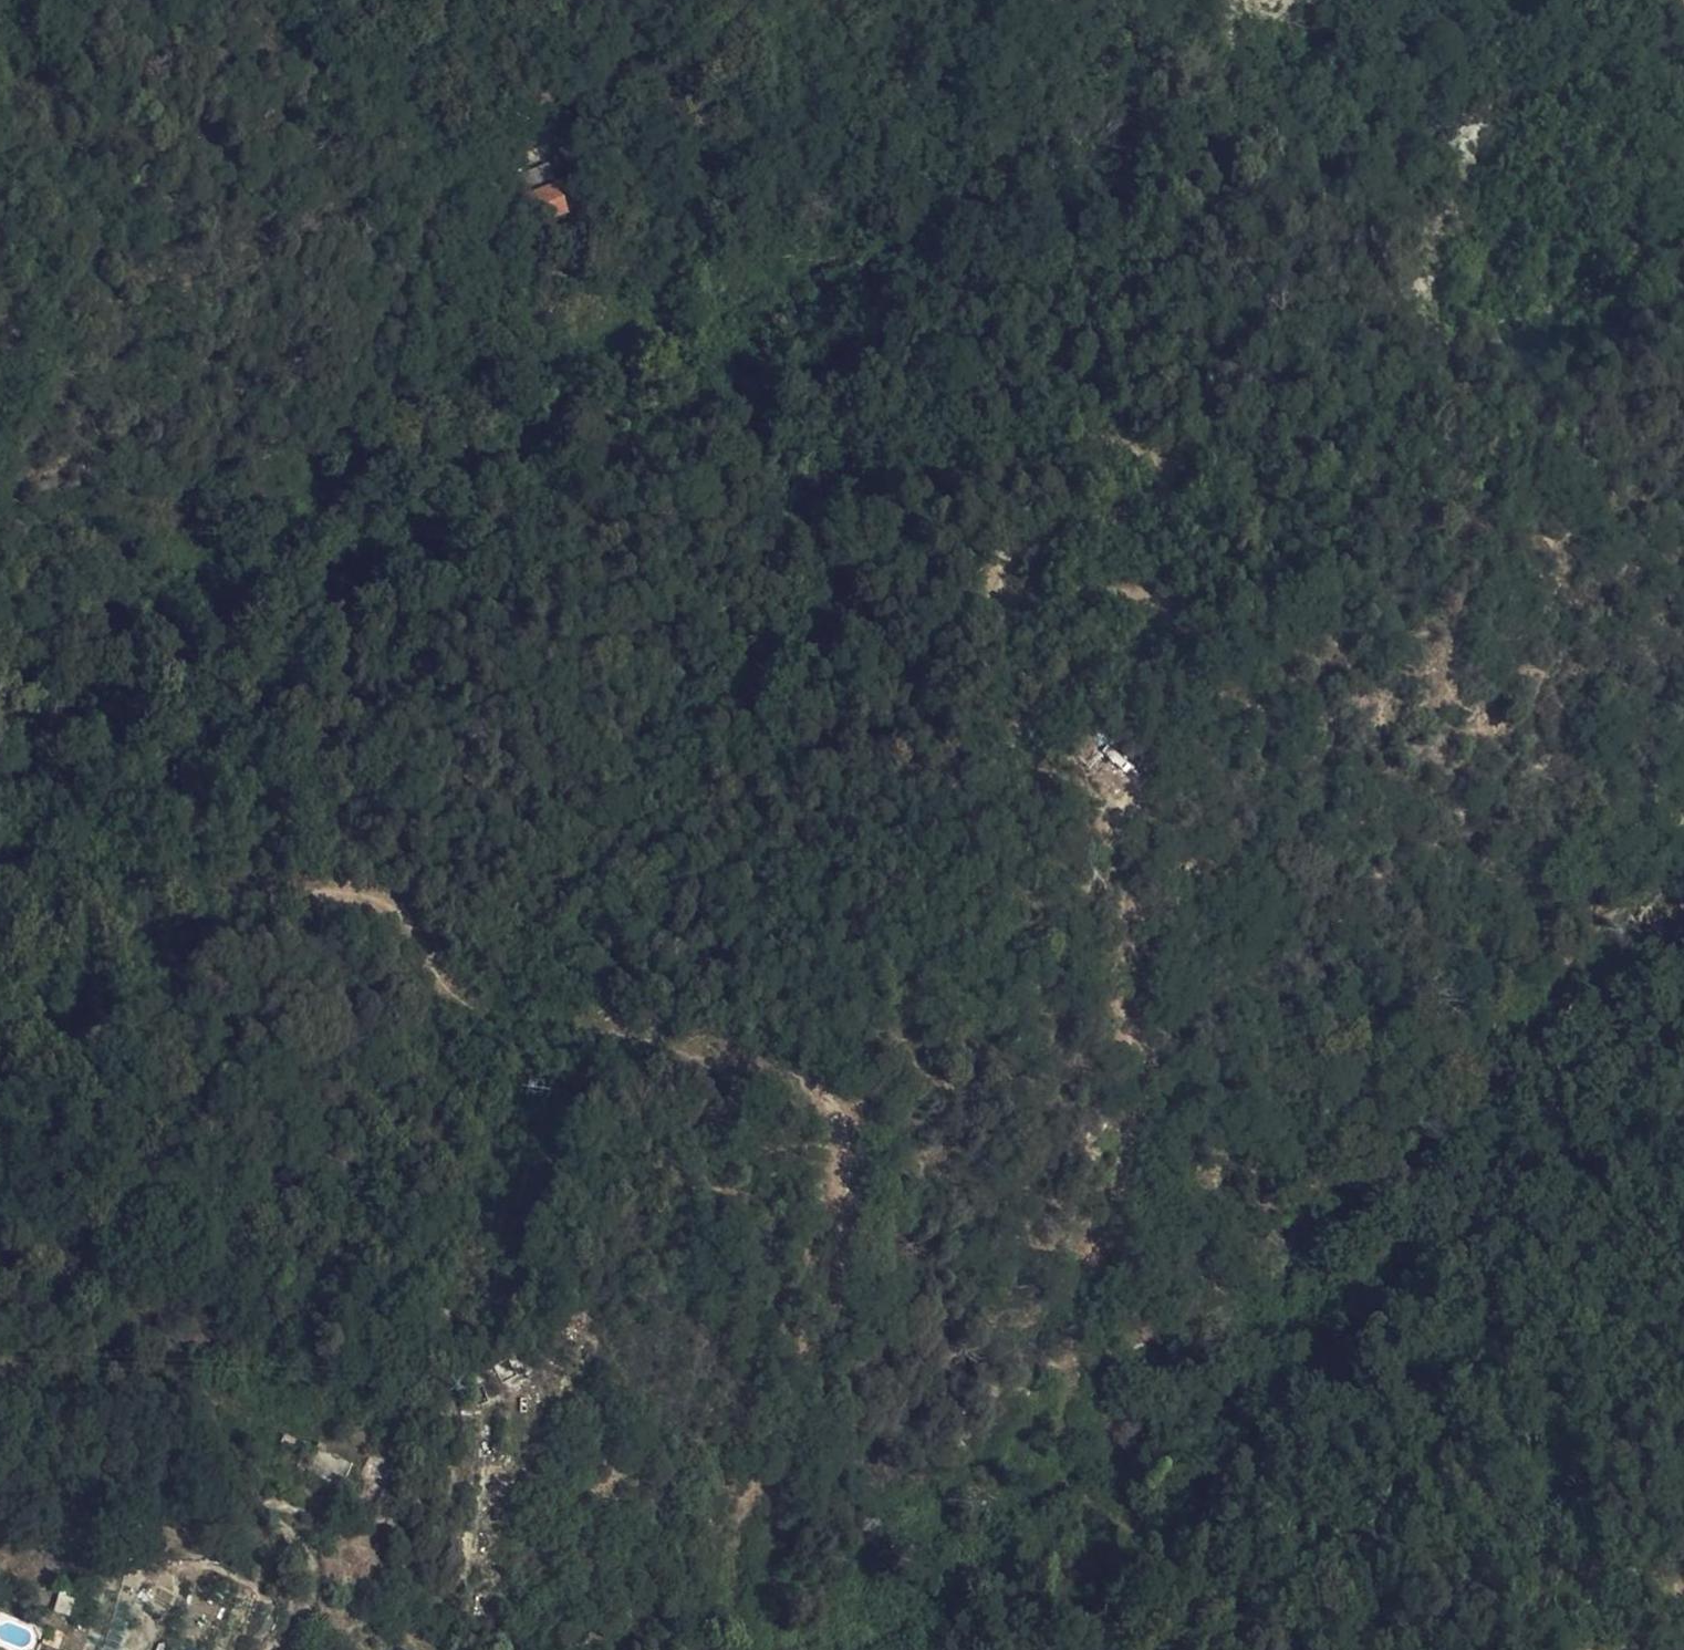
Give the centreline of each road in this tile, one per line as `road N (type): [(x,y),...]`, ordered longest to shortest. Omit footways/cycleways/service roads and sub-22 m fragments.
road 1 (track): [(724,1649),(720,1555),(802,1357),(845,1167),(838,1122),(805,1089),(616,1035),(471,1015),(434,990),(403,924),(354,900),(174,893)]

